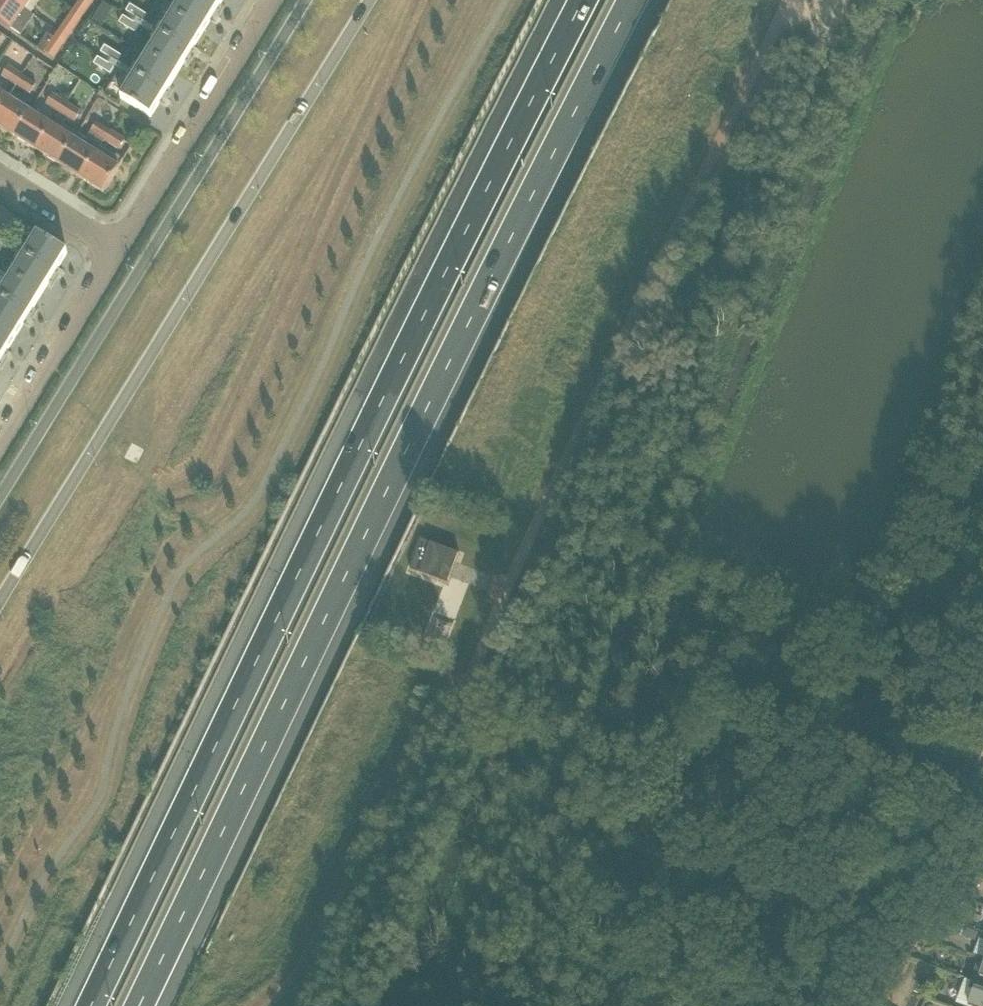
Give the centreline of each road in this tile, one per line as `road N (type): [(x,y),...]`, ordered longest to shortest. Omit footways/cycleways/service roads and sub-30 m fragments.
road 1 (motorway): [(584,0),(90,1005)]
road 2 (motorway): [(139,1005),(632,0)]
road 3 (unclassified): [(478,681),(525,587),(606,382),(788,0)]
road 4 (secondary): [(0,600),(369,0)]
road 5 (secondary): [(307,0),(0,498)]
road 6 (residential): [(274,0),(120,250)]
road 7 (residential): [(120,250),(0,443)]
road 8 (residential): [(0,178),(120,250)]

